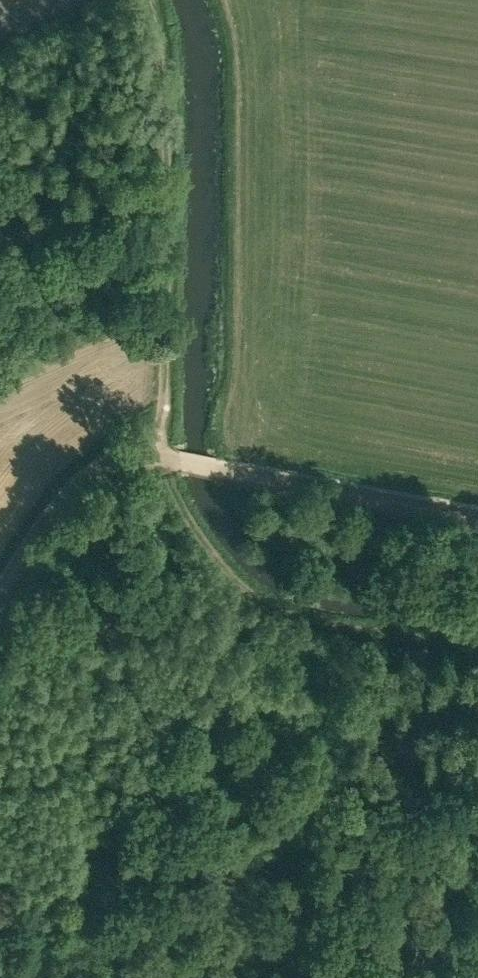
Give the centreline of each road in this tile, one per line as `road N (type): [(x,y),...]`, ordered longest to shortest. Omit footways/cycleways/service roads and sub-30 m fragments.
road 1 (track): [(153,0),(166,85),(165,296)]
road 2 (track): [(477,517),(225,469)]
road 3 (track): [(159,455),(107,468),(66,498),(0,602)]
road 4 (track): [(165,296),(159,455)]

